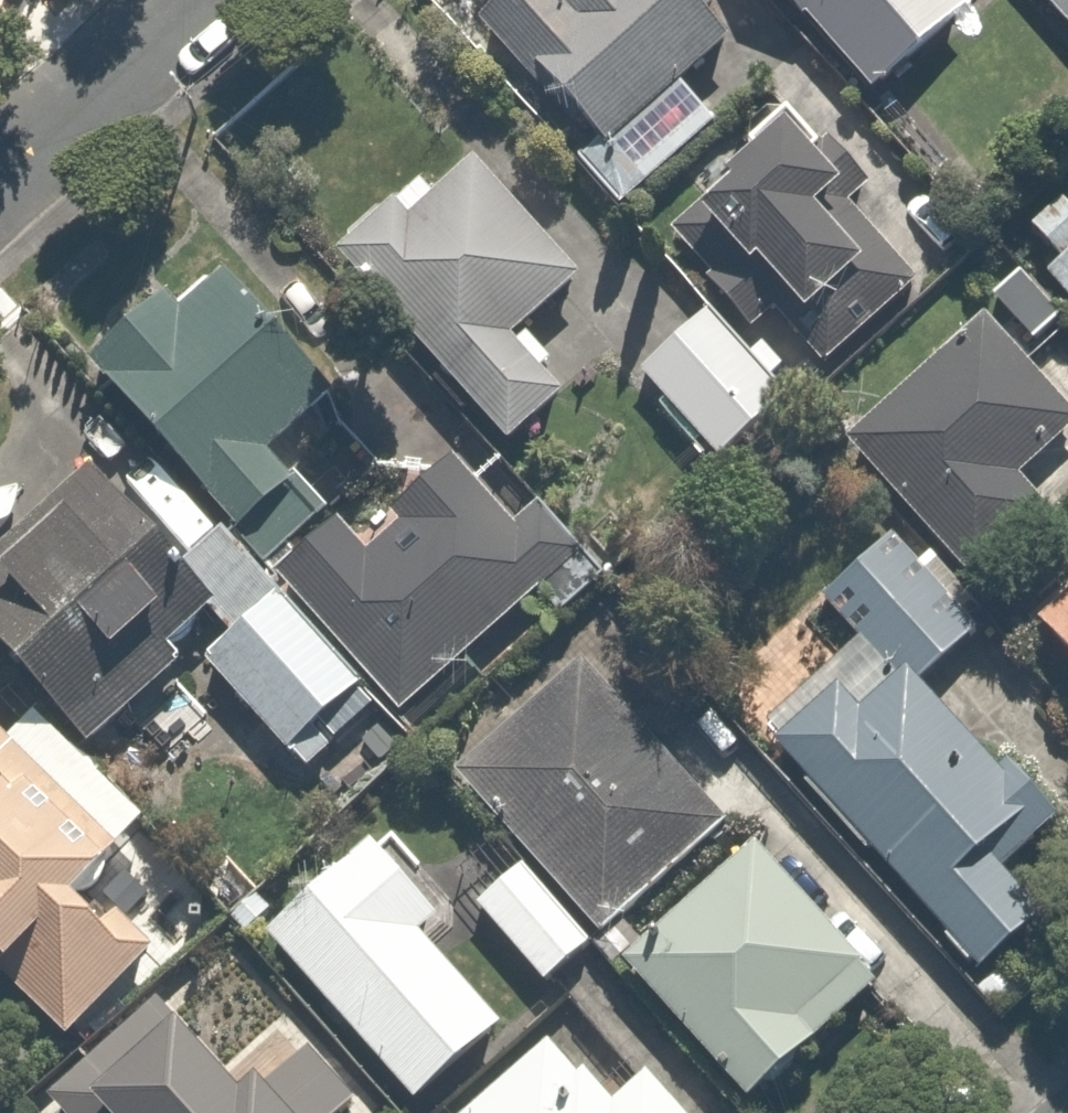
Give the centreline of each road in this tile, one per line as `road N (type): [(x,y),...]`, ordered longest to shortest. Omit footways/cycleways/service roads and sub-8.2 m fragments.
road 1 (residential): [(216,0),(0,186)]

